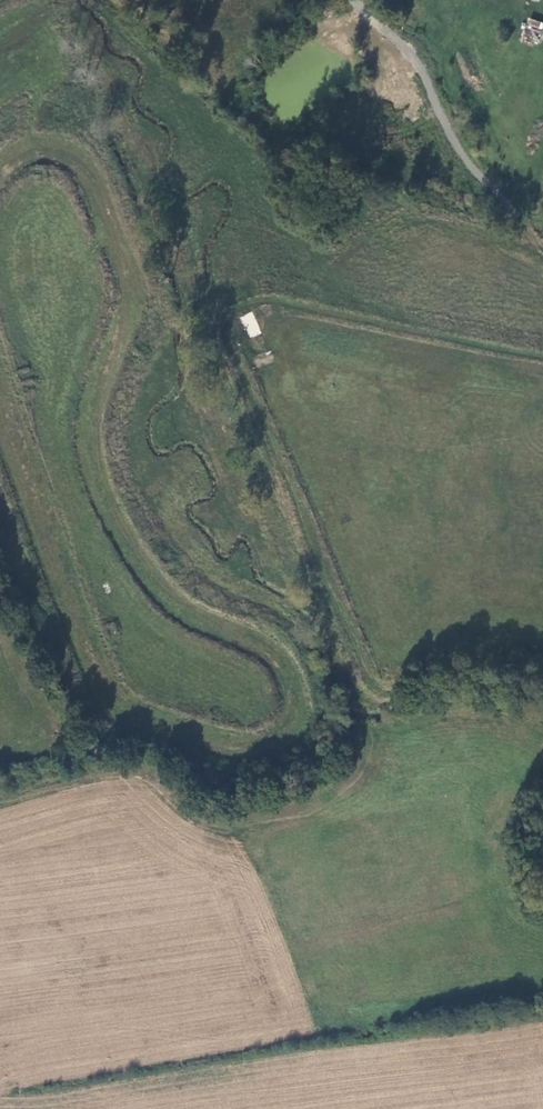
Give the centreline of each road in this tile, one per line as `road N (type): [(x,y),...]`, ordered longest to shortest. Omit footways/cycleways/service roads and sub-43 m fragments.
road 1 (track): [(0,808),(129,778),(152,782),(190,819),(225,835),(253,835)]

